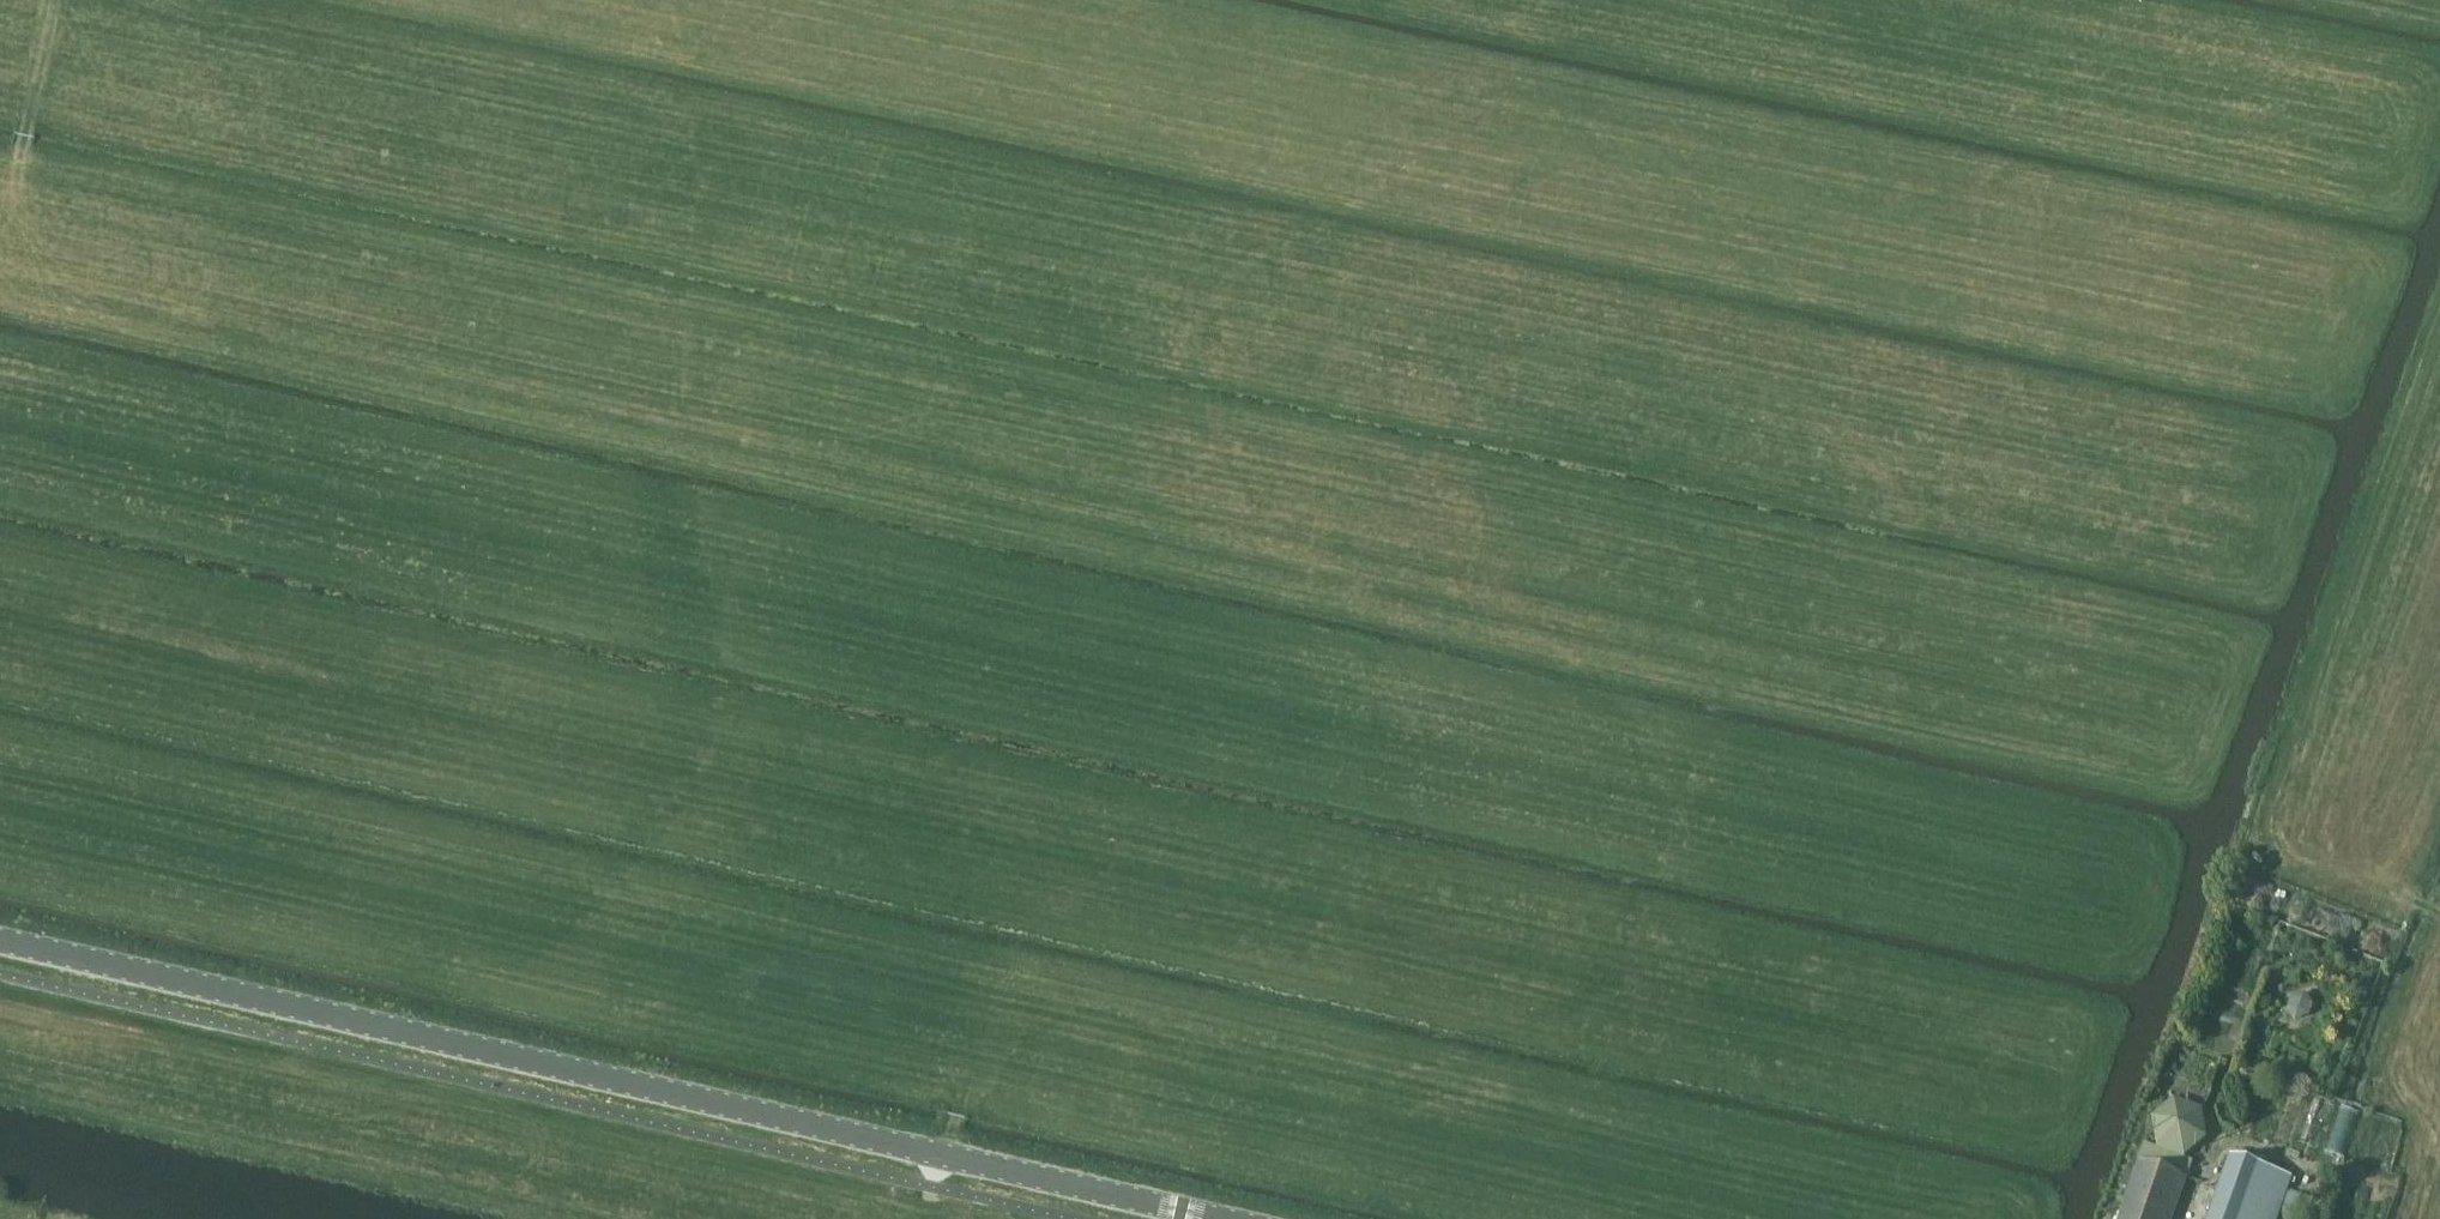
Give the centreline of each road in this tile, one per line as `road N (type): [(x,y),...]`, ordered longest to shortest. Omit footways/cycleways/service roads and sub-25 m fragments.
road 1 (tertiary): [(1231,1218),(0,937)]

